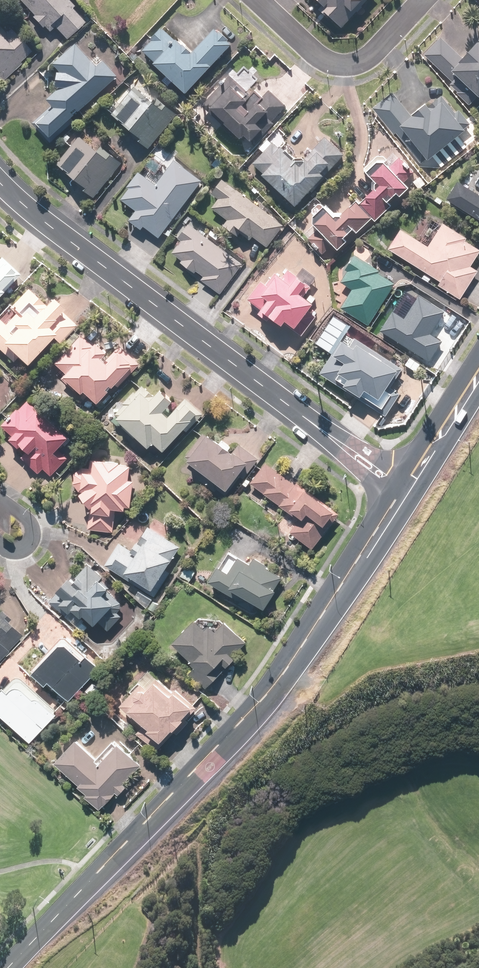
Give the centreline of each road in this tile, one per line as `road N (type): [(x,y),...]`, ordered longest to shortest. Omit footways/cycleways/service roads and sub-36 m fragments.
road 1 (secondary): [(395,499),(277,685),(10,967)]
road 2 (residential): [(0,183),(325,433)]
road 3 (residential): [(423,0),(367,57),(344,65),(327,62),(259,0)]
road 4 (secondary): [(478,367),(411,475)]

